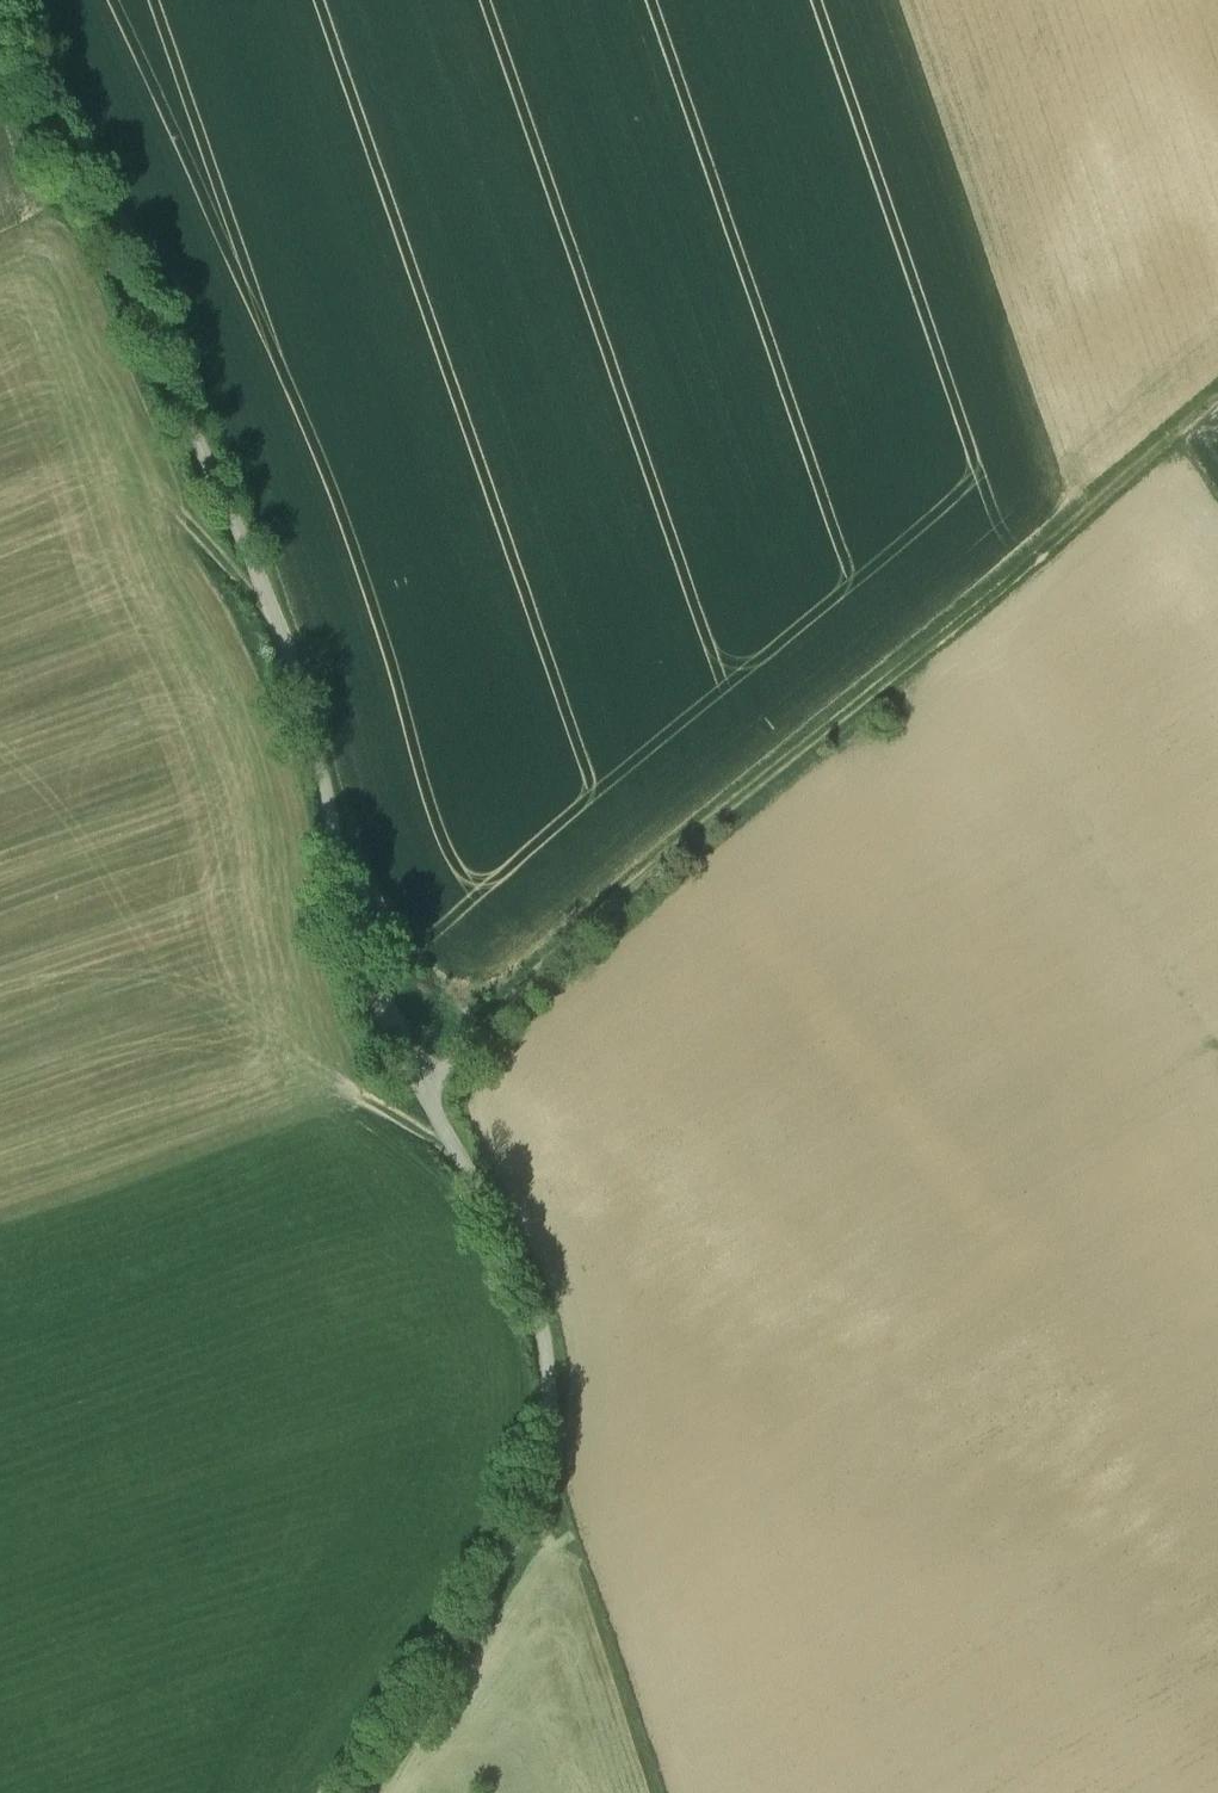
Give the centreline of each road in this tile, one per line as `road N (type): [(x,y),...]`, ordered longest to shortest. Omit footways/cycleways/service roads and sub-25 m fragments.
road 1 (unclassified): [(328,1792),(515,1537),(544,1451),(545,1351),(523,1278),(437,1117),(357,939),(316,751),(260,583),(0,6)]
road 2 (track): [(426,1094),(658,864),(994,593)]

